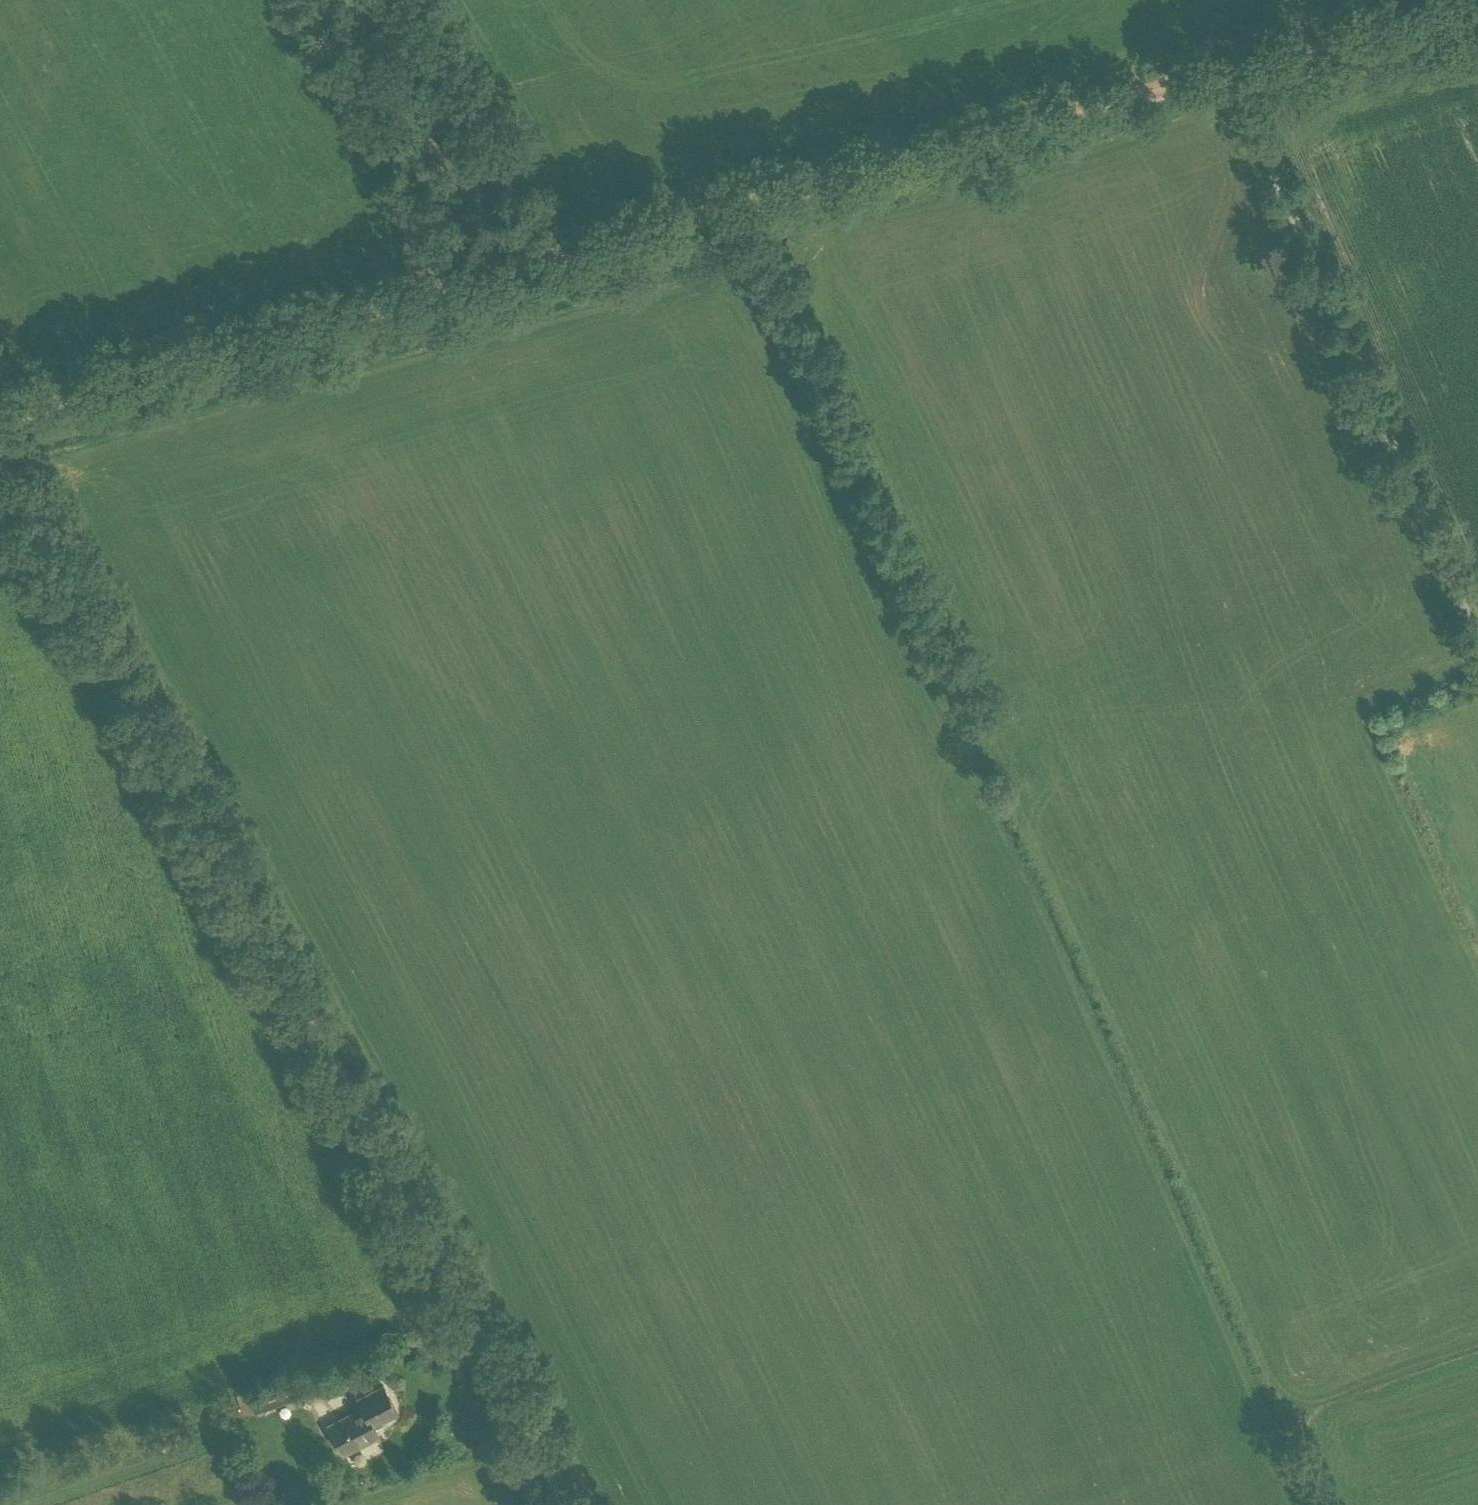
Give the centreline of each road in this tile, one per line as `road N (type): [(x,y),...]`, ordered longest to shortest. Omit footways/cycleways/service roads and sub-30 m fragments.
road 1 (track): [(0,412),(1247,70)]
road 2 (unclassified): [(568,1504),(0,444)]
road 3 (unclassified): [(1247,70),(1477,4)]

